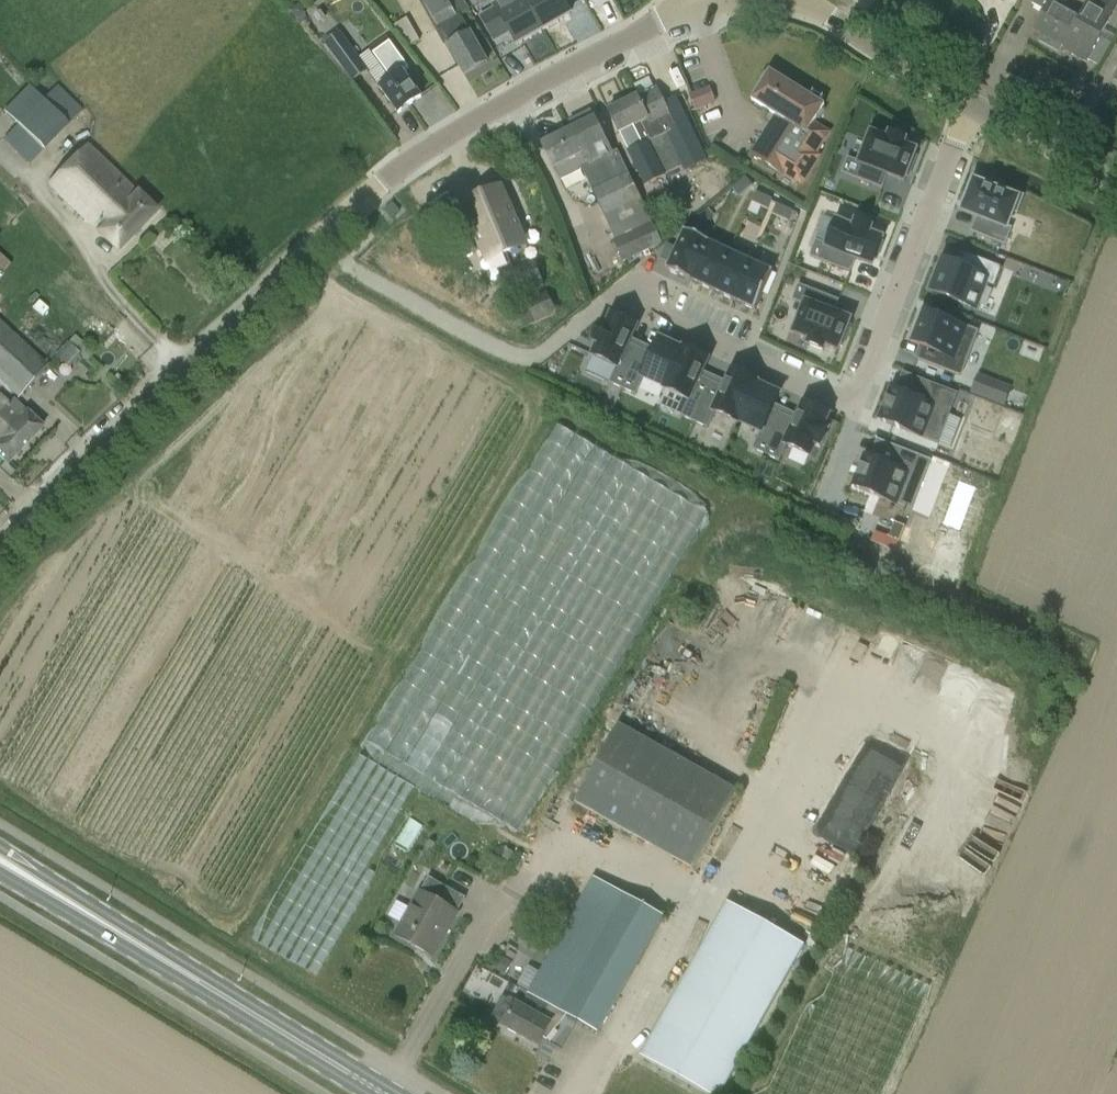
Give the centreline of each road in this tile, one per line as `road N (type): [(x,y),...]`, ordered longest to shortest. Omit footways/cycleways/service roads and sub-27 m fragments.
road 1 (residential): [(324,231),(349,267),(516,358),(545,351),(614,296),(856,404),(978,107)]
road 2 (primary): [(388,1093),(0,859)]
road 3 (tertiary): [(0,543),(324,231)]
road 4 (tertiary): [(324,231),(485,109),(673,17)]
road 5 (tertiary): [(978,107),(801,0)]
road 6 (tertiary): [(1116,186),(978,107)]

